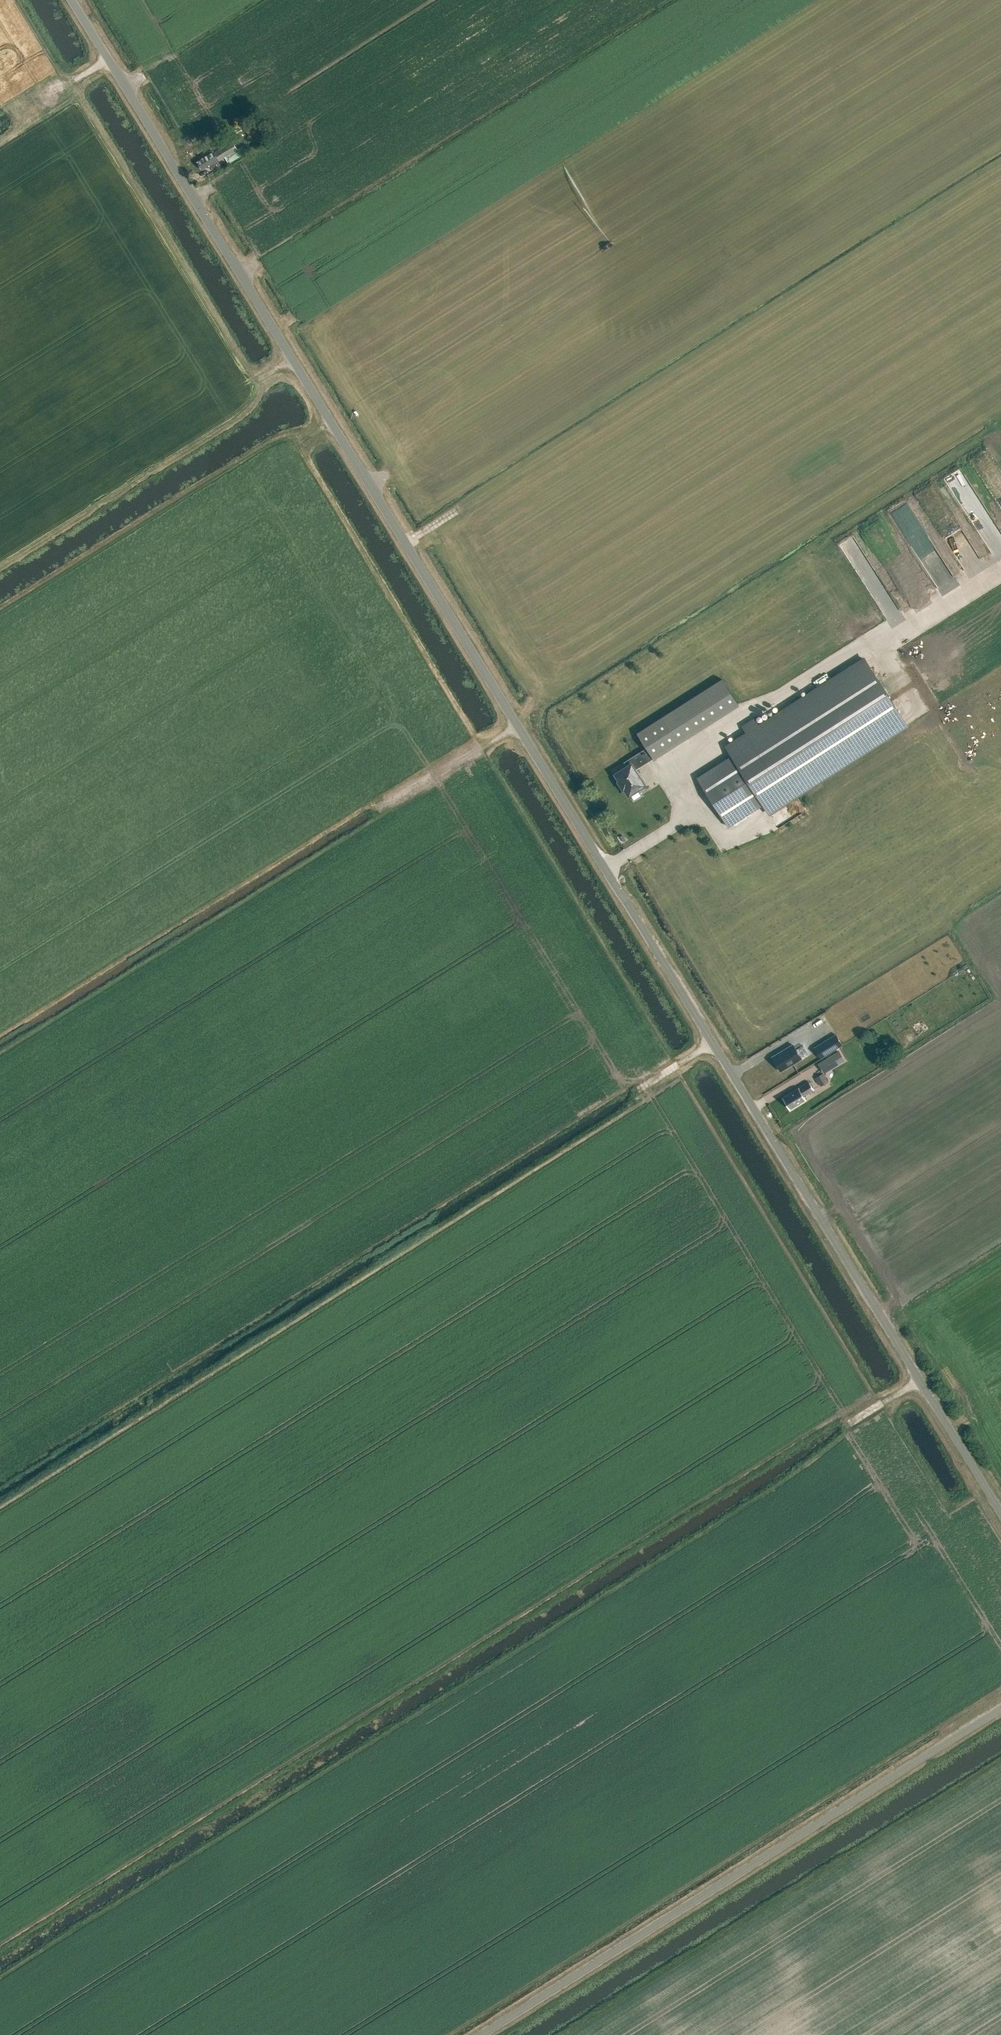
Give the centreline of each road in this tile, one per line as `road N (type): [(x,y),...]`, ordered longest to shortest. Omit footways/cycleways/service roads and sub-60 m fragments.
road 1 (unclassified): [(1000,1511),(72,0)]
road 2 (unclassified): [(479,2034),(1000,1707)]

